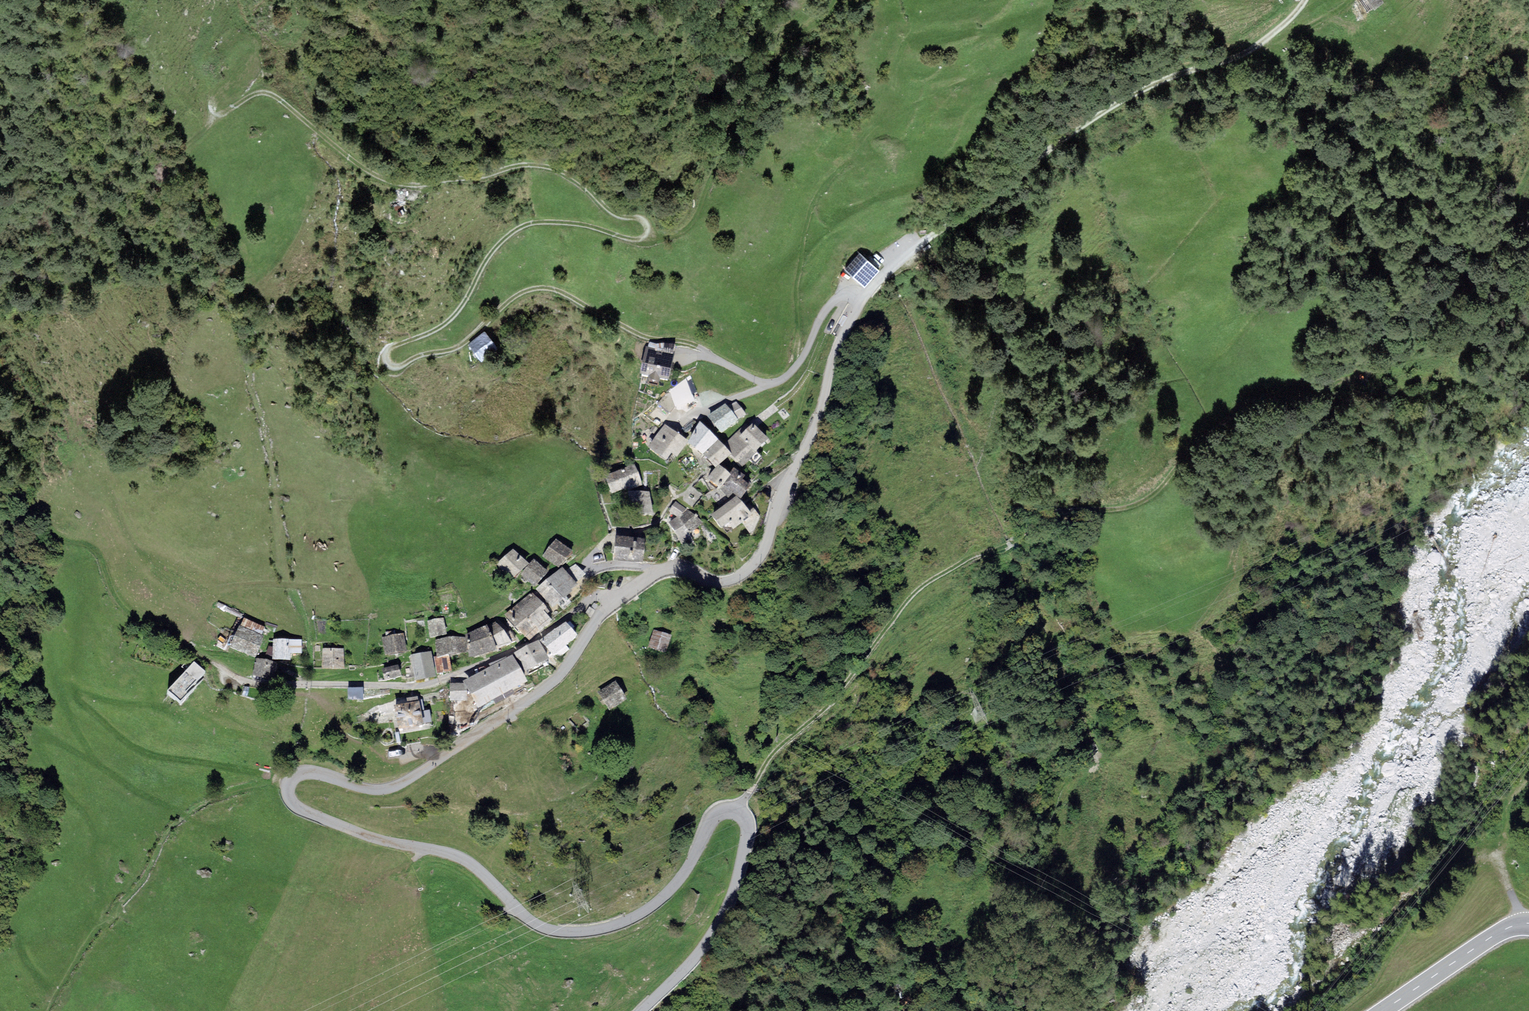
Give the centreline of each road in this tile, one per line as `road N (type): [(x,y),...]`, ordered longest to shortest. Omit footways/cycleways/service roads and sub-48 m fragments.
road 1 (track): [(225,45),(241,37),(256,47),(216,101),(217,112),(270,94),(365,169),(409,185),(547,166),(577,179),(612,213),(646,224),(644,235),(633,239),(573,223),(520,227),(493,250),(453,317),(389,349),(390,364),(460,346),(512,299),(541,288),(640,335),(708,355)]
road 2 (unclassified): [(615,602),(555,680),(409,778),(375,789),(307,772),(288,788),(294,804),(319,817),(465,860),(530,920),(561,931),(601,929),(647,909),(685,871),(712,818),(740,813),(747,838),(722,917),(640,1010)]
road 3 (track): [(737,812),(773,754),(834,699),(921,588),(1063,512),(1128,507),(1152,496),(1190,448),(1236,414),(1314,378),(1447,291),(1498,234),(1528,174)]
road 4 (unclassified): [(1305,0),(1255,47),(1167,77),(1091,118),(904,257),(843,336),(817,424),(755,564),(722,582),(665,570),(615,602)]
road 5 (residential): [(615,602),(592,599),(540,637),(427,684),(258,684),(199,655)]
road 6 (track): [(1204,605),(1234,565),(1256,479),(1352,380),(1276,394)]
road 7 (primary): [(1384,1010),(1490,938),(1528,923)]

